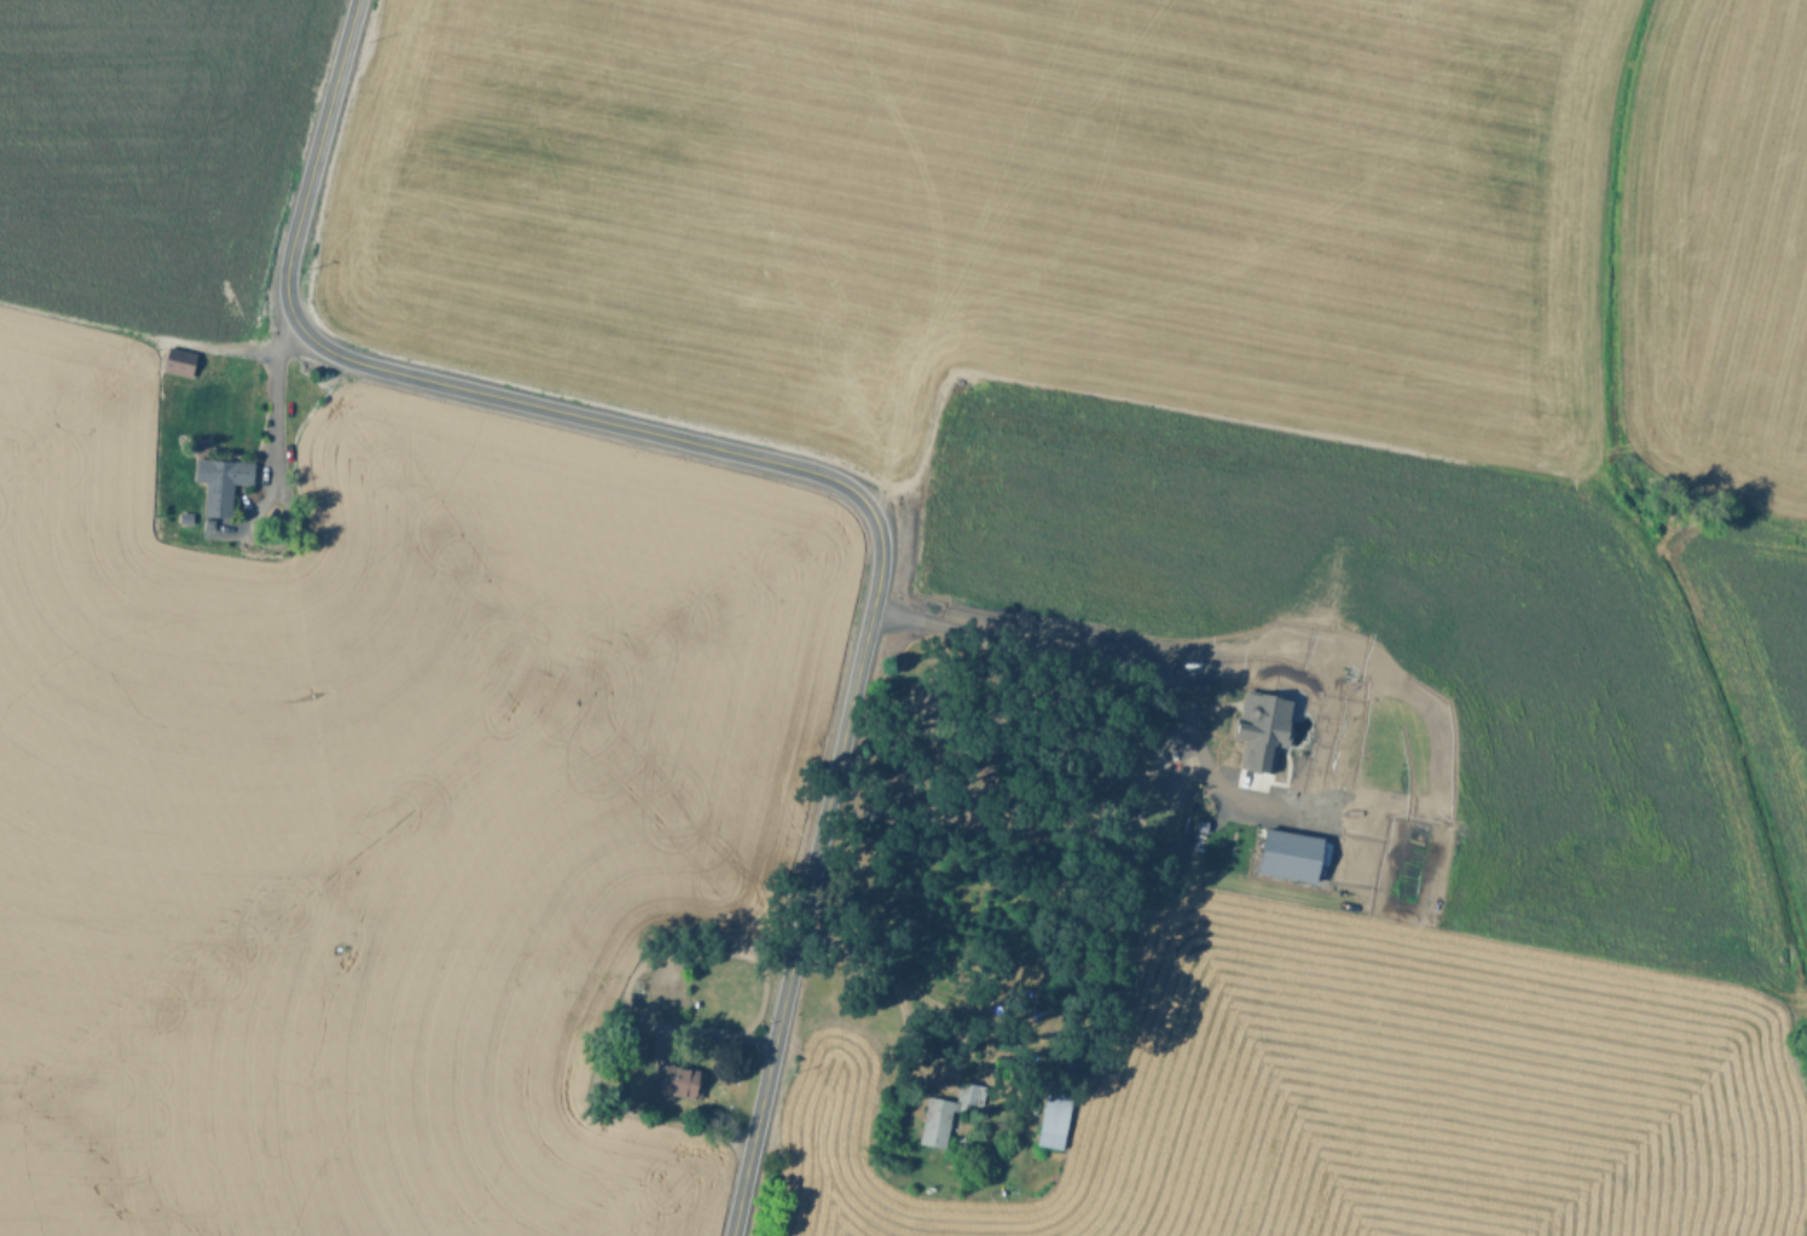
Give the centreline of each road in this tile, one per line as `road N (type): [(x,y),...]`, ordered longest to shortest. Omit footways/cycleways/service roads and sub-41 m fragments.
road 1 (tertiary): [(731,1235),(876,570),(874,520),(835,476),(354,359),(305,332),(288,306),(285,263),(353,0)]
road 2 (track): [(279,347),(133,333),(0,300)]

